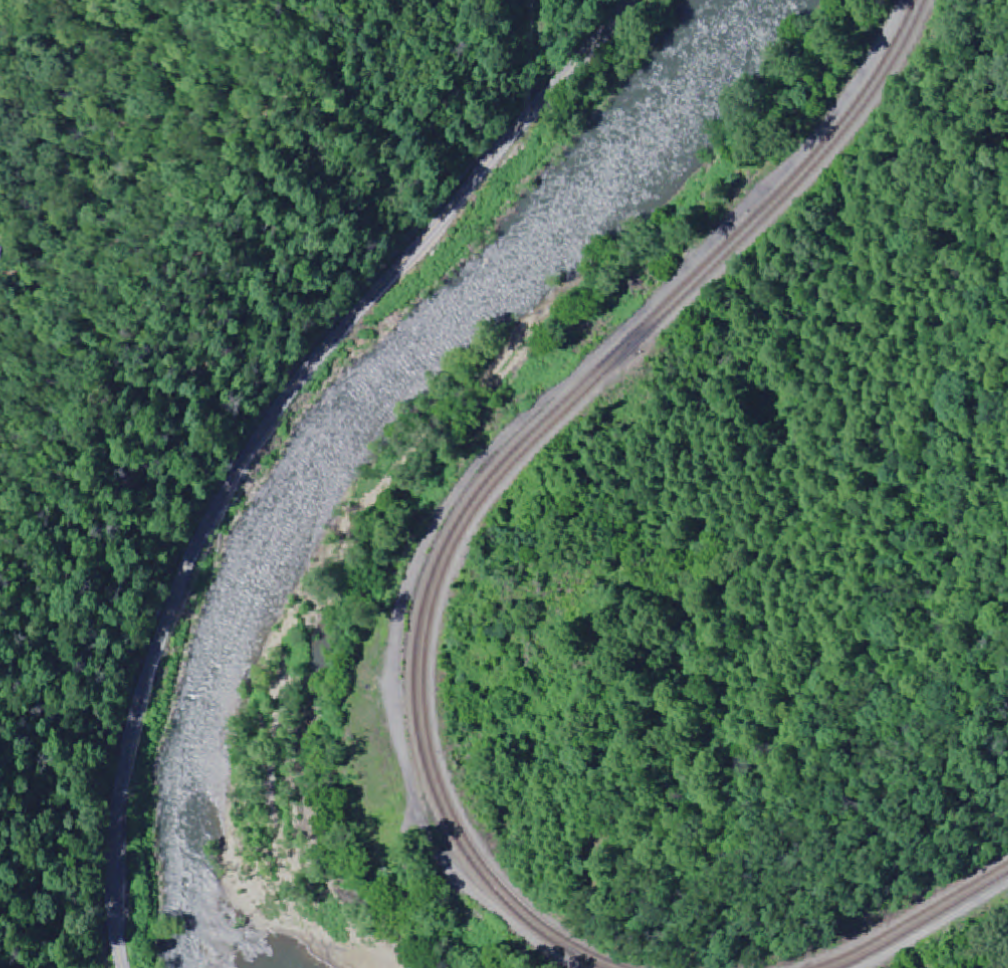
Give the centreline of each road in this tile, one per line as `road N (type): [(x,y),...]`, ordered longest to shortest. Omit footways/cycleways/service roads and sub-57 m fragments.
road 1 (secondary): [(627,0),(294,389),(196,541),(137,709),(120,784),(112,874),(123,967)]

